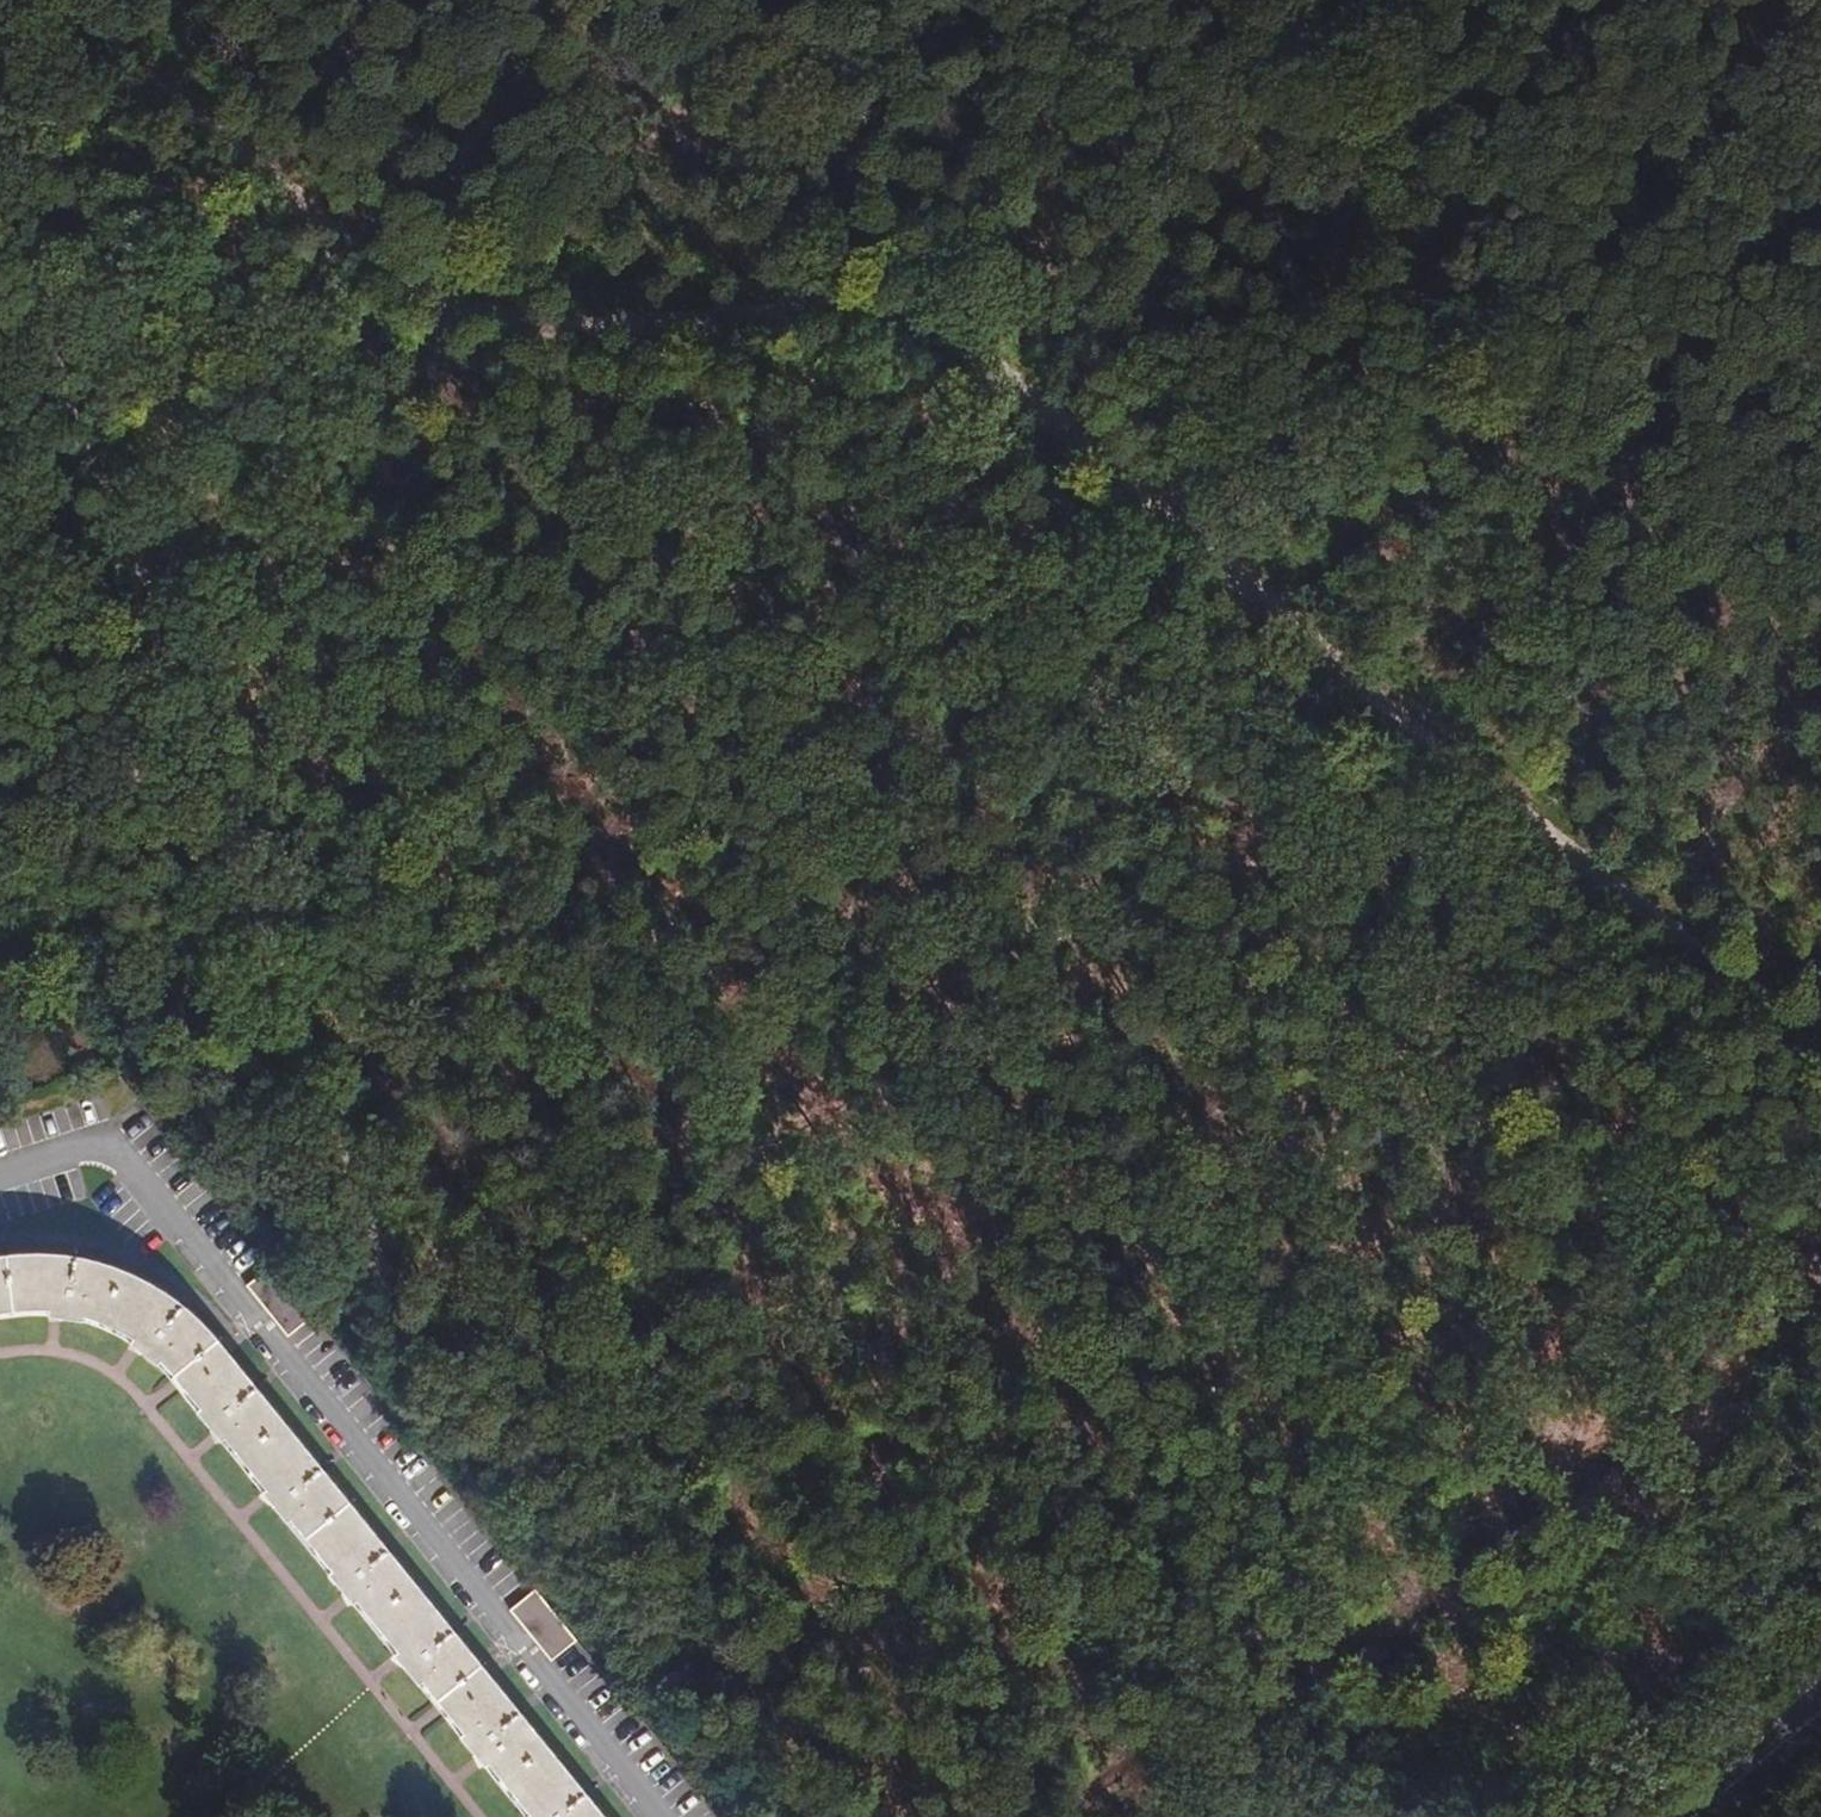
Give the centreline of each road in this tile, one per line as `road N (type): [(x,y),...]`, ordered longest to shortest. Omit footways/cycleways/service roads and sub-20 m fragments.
road 1 (track): [(1820,1041),(1482,786),(1048,425),(950,363),(842,328),(540,359),(420,328),(38,0)]
road 2 (track): [(0,155),(287,968),(341,1162),(416,1353),(475,1463),(601,1650),(735,1816)]
road 3 (secondary): [(1693,1816),(1820,1712)]

